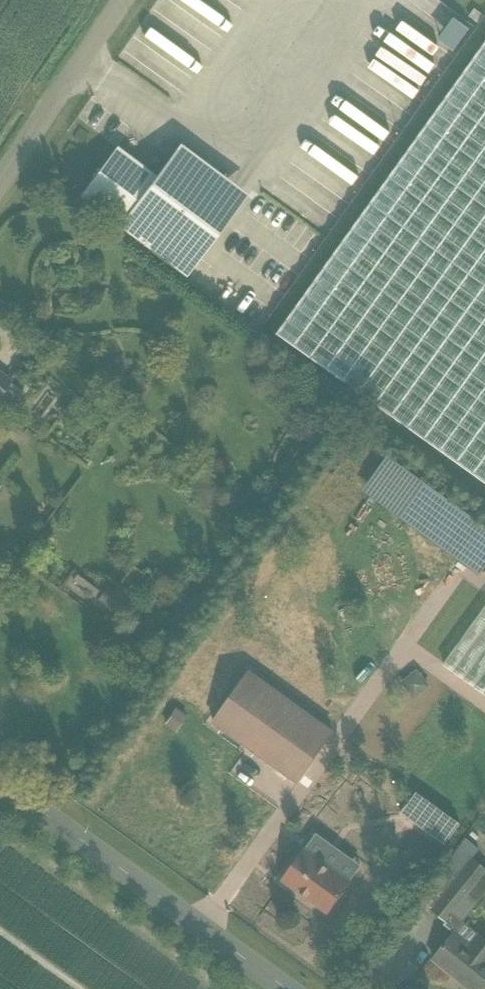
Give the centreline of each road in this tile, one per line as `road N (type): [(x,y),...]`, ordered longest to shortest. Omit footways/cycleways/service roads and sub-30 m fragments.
road 1 (unclassified): [(288,988),(0,782)]
road 2 (unclassified): [(0,183),(124,0)]

